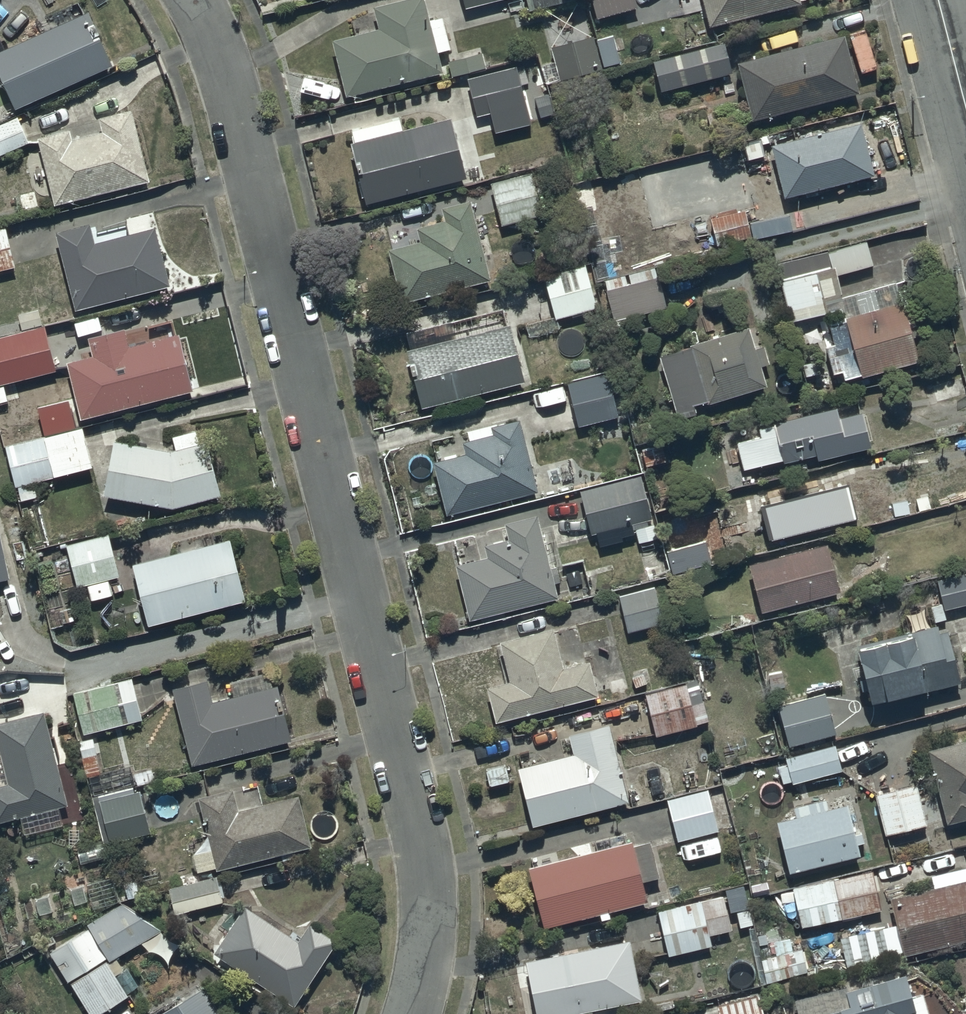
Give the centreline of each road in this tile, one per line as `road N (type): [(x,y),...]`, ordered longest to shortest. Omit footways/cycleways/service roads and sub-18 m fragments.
road 1 (residential): [(198,0),(225,69),(418,831),(428,938),(413,1013)]

